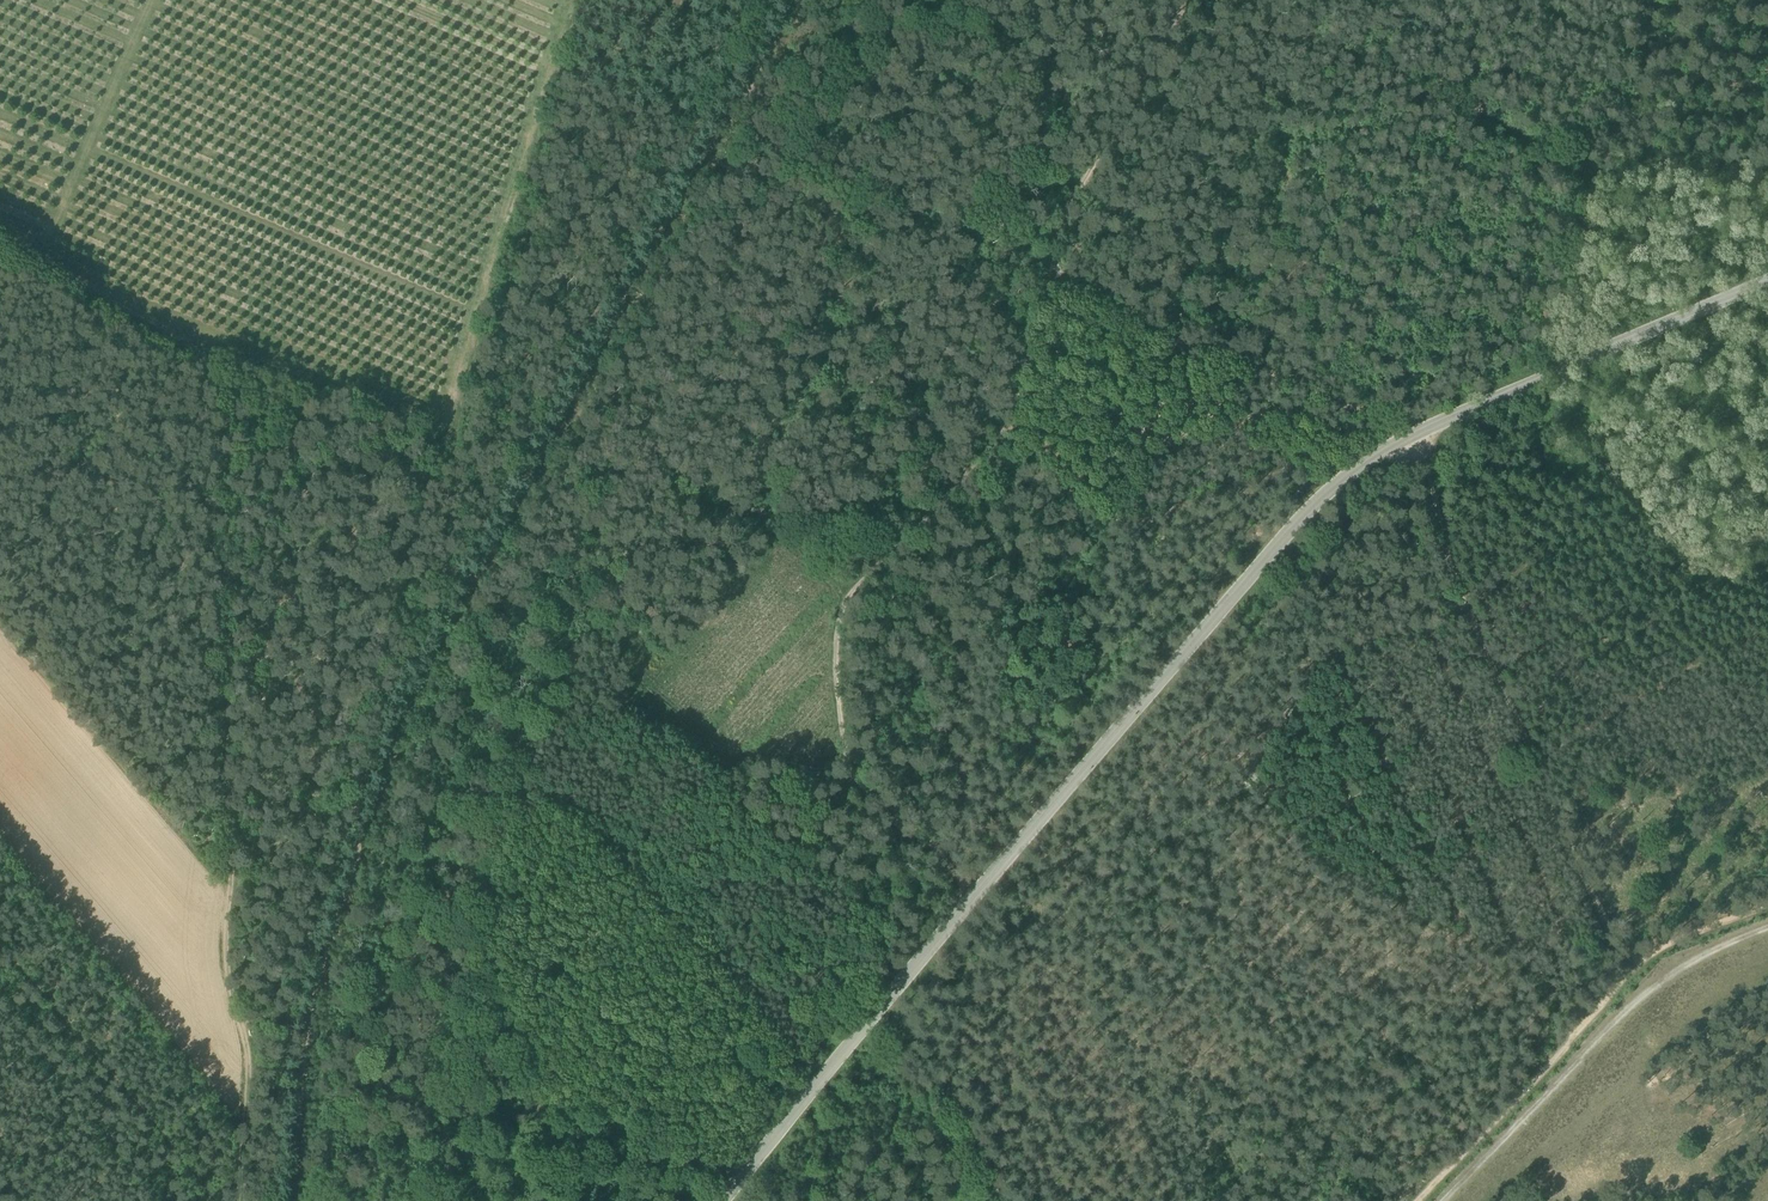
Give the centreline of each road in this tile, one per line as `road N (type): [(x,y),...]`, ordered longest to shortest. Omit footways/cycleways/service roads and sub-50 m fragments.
road 1 (unclassified): [(726,1200),(1329,488),(1413,435),(1767,288)]
road 2 (track): [(760,0),(374,701),(276,1012)]
road 3 (track): [(985,895),(902,833),(845,763),(835,674),(838,619),(864,575),(993,442),(1033,310)]
road 4 (track): [(203,360),(222,382),(235,426),(233,894),(245,1005)]
road 5 (track): [(1413,435),(1464,616),(1633,974)]
road 6 (track): [(1446,1200),(1646,995),(1701,957),(1767,929)]
road 7 (track): [(1033,310),(1116,323),(1174,343),(1368,420),(1389,448)]
road 8 (track): [(233,1200),(0,942)]
road 9 (track): [(1033,310),(1063,218),(1186,0)]
road 10 (track): [(1633,974),(1417,1200)]
road 11 (track): [(1464,616),(1322,660),(1247,778)]
road 12 (track): [(0,231),(203,360)]
road 13 (track): [(203,360),(399,412)]
road 14 (track): [(245,1005),(258,1065),(242,1200)]
road 15 (track): [(276,1012),(269,1200)]
road 16 (track): [(1767,907),(1674,943),(1633,974)]

